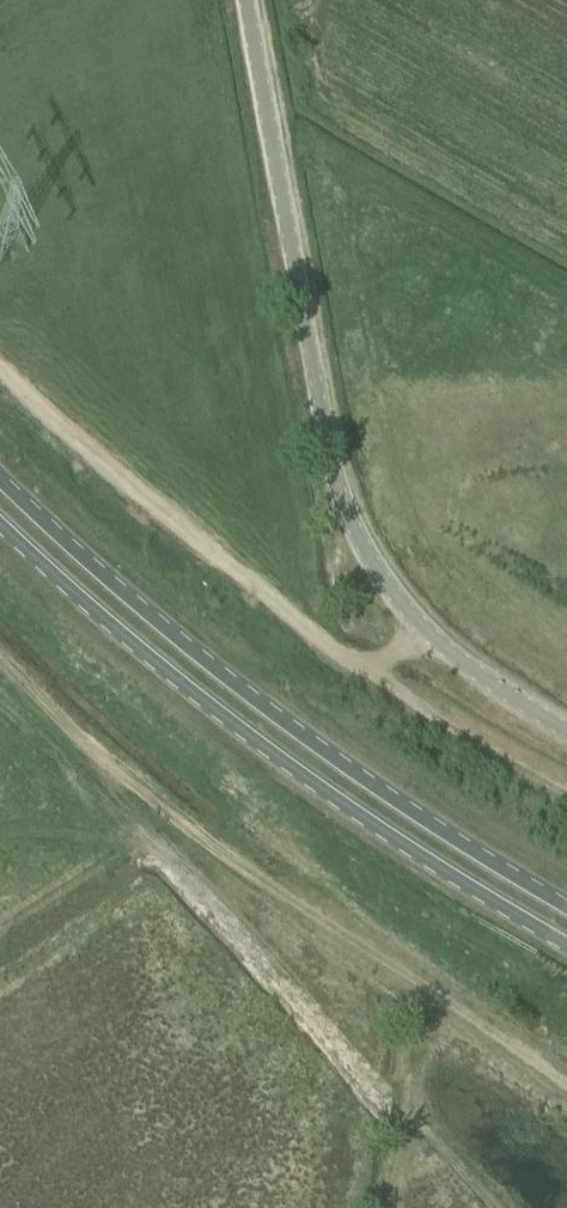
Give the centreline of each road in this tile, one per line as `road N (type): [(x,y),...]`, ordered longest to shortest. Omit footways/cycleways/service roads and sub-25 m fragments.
road 1 (residential): [(566,728),(469,667),(415,620),(368,557),(330,458),(251,0)]
road 2 (track): [(0,366),(185,538),(374,681),(566,798)]
road 3 (primary): [(566,903),(351,771),(189,651),(0,483)]
road 4 (primary): [(0,523),(167,672),(437,867),(566,943)]
road 5 (track): [(426,997),(348,951),(104,758),(0,650)]
road 6 (track): [(426,997),(389,1207)]
road 7 (track): [(566,1089),(426,997)]

